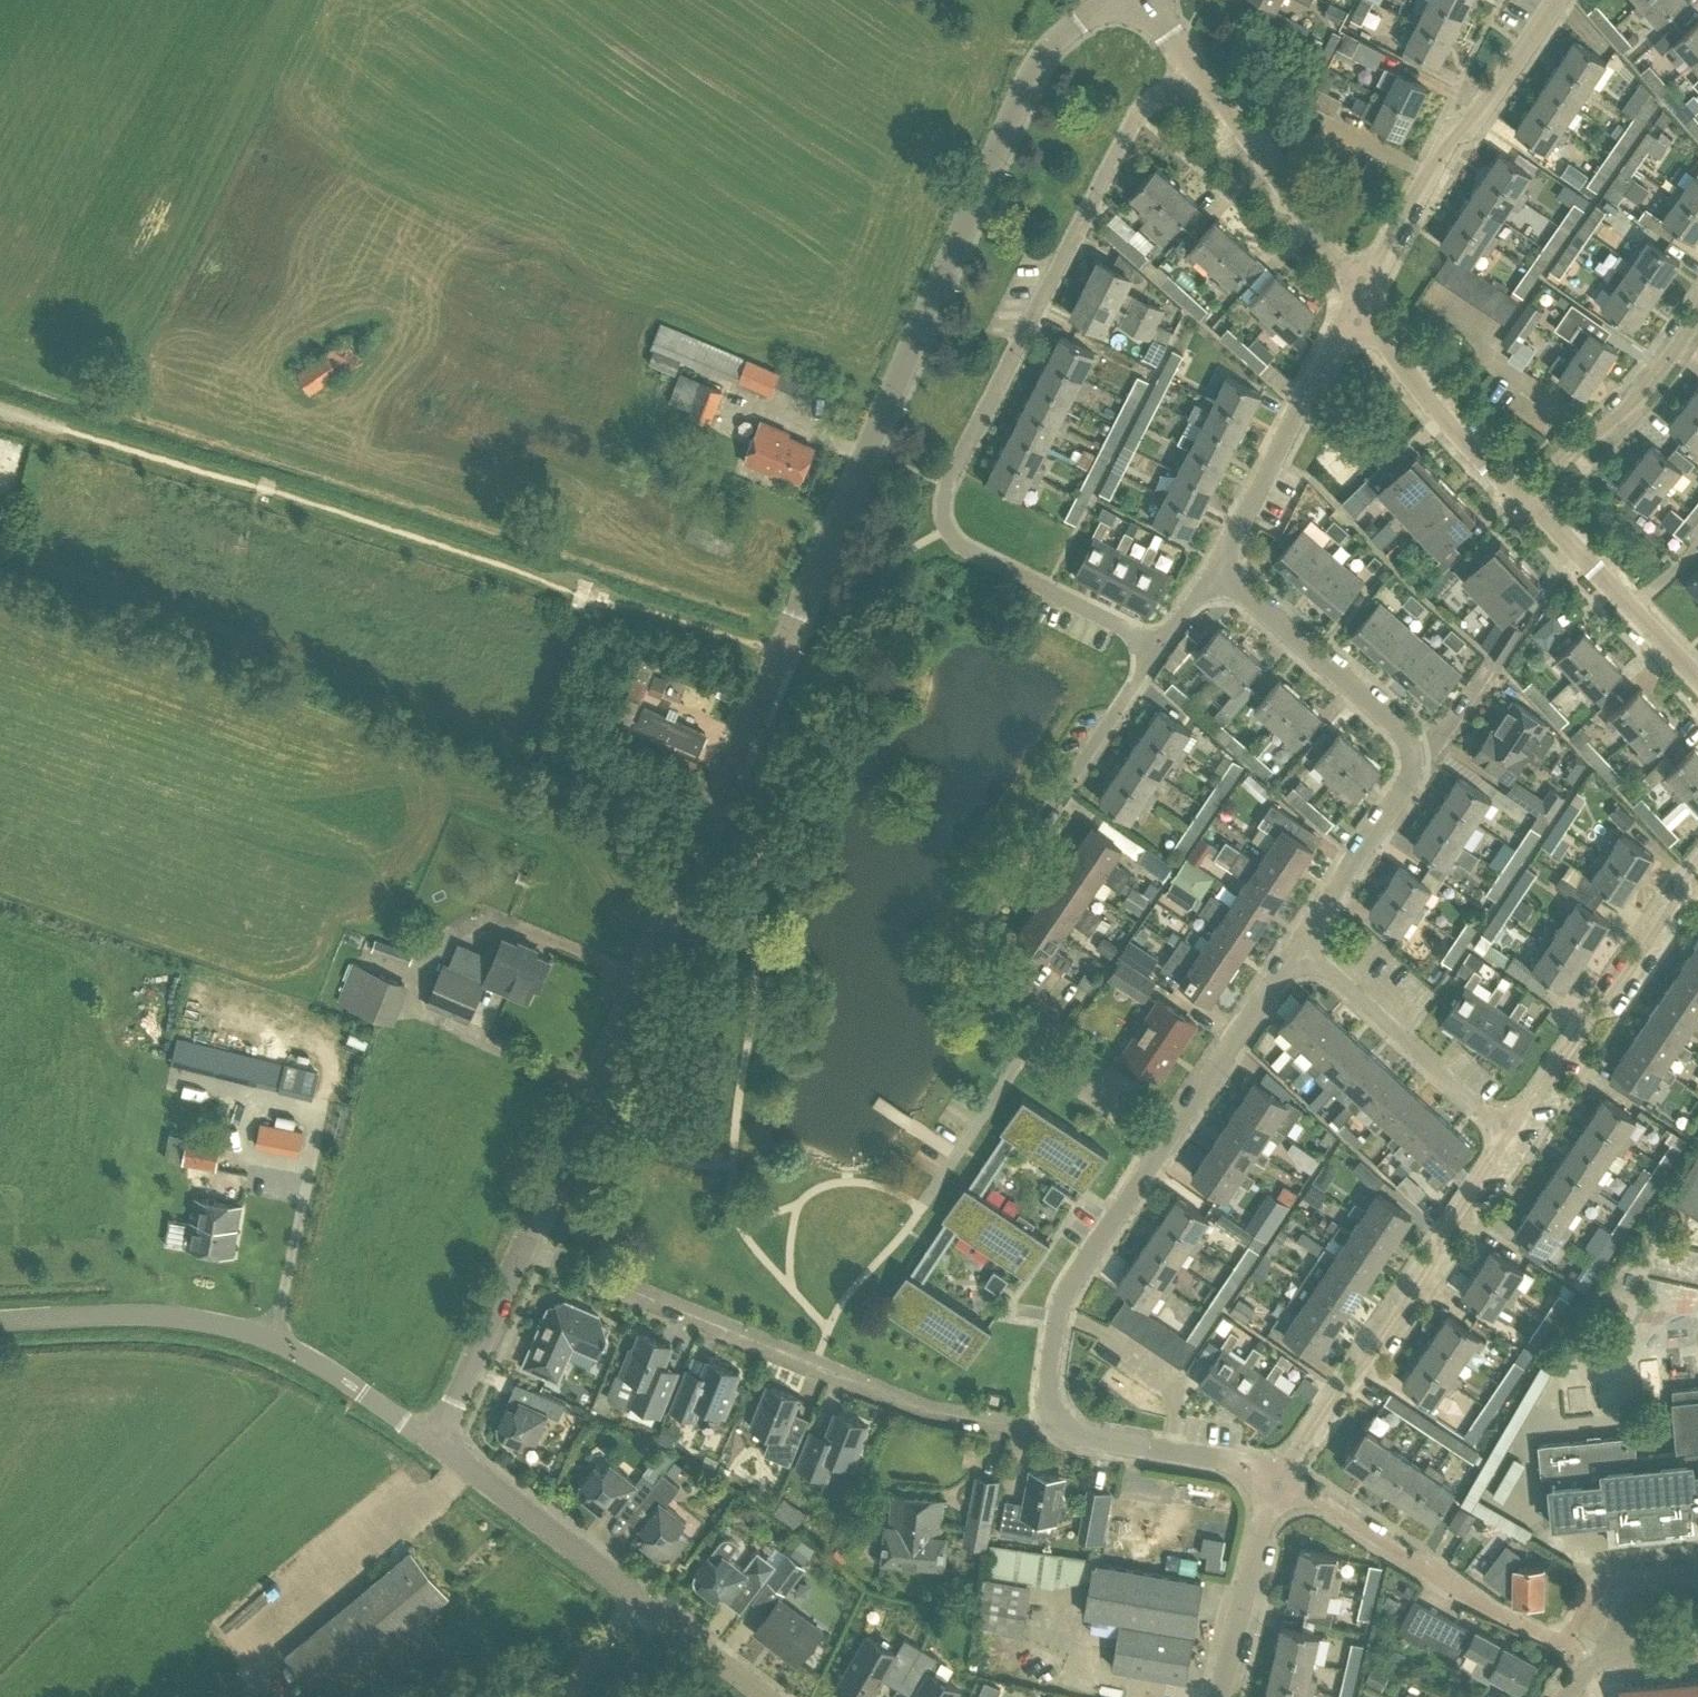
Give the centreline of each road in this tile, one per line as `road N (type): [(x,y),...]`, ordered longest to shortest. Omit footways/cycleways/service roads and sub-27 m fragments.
road 1 (residential): [(437,1445),(1031,79),(1060,40),(1110,0)]
road 2 (residential): [(1160,646),(974,555),(955,541),(943,503),(1138,108),(1203,78)]
road 3 (residential): [(1160,646),(988,910),(978,956),(1001,1026),(1170,1143)]
road 4 (residential): [(1080,1438),(886,1397),(542,1255)]
road 5 (unclassified): [(437,1445),(306,1359),(226,1330),(169,1319),(0,1326)]
road 6 (residential): [(1279,1479),(1343,1385),(1364,1376),(1441,1258),(1442,1238),(1507,1132)]
road 7 (residential): [(1363,285),(1454,138),(1486,112),(1562,0)]
road 8 (residential): [(1507,1132),(1585,1021),(1606,1009),(1697,867)]
road 9 (residential): [(1215,574),(1363,285)]
road 10 (residential): [(1518,1623),(1279,1479)]
road 11 (residential): [(1507,1132),(1300,947)]
road 12 (residential): [(1424,752),(1215,574)]
road 13 (residential): [(1522,499),(1384,340),(1363,285)]
road 14 (residential): [(1363,285),(1203,78)]
road 15 (residential): [(1697,309),(1666,362),(1611,423),(1522,499)]
road 16 (residential): [(642,1604),(437,1445)]
road 17 (residential): [(1170,1143),(1300,947)]
road 18 (residential): [(1300,947),(1424,752)]
road 19 (residential): [(1221,1696),(1279,1479)]
road 20 (residential): [(1053,1330),(1170,1143)]
road 21 (residential): [(1279,1479),(1230,1462),(1080,1438)]
road 22 (residential): [(1631,607),(1522,499)]
road 23 (residential): [(762,1696),(642,1604)]
road 24 (residential): [(1697,1606),(1682,1598),(1633,1604),(1614,1658)]
road 25 (residential): [(1080,1438),(1063,1428),(1049,1398),(1053,1330)]

